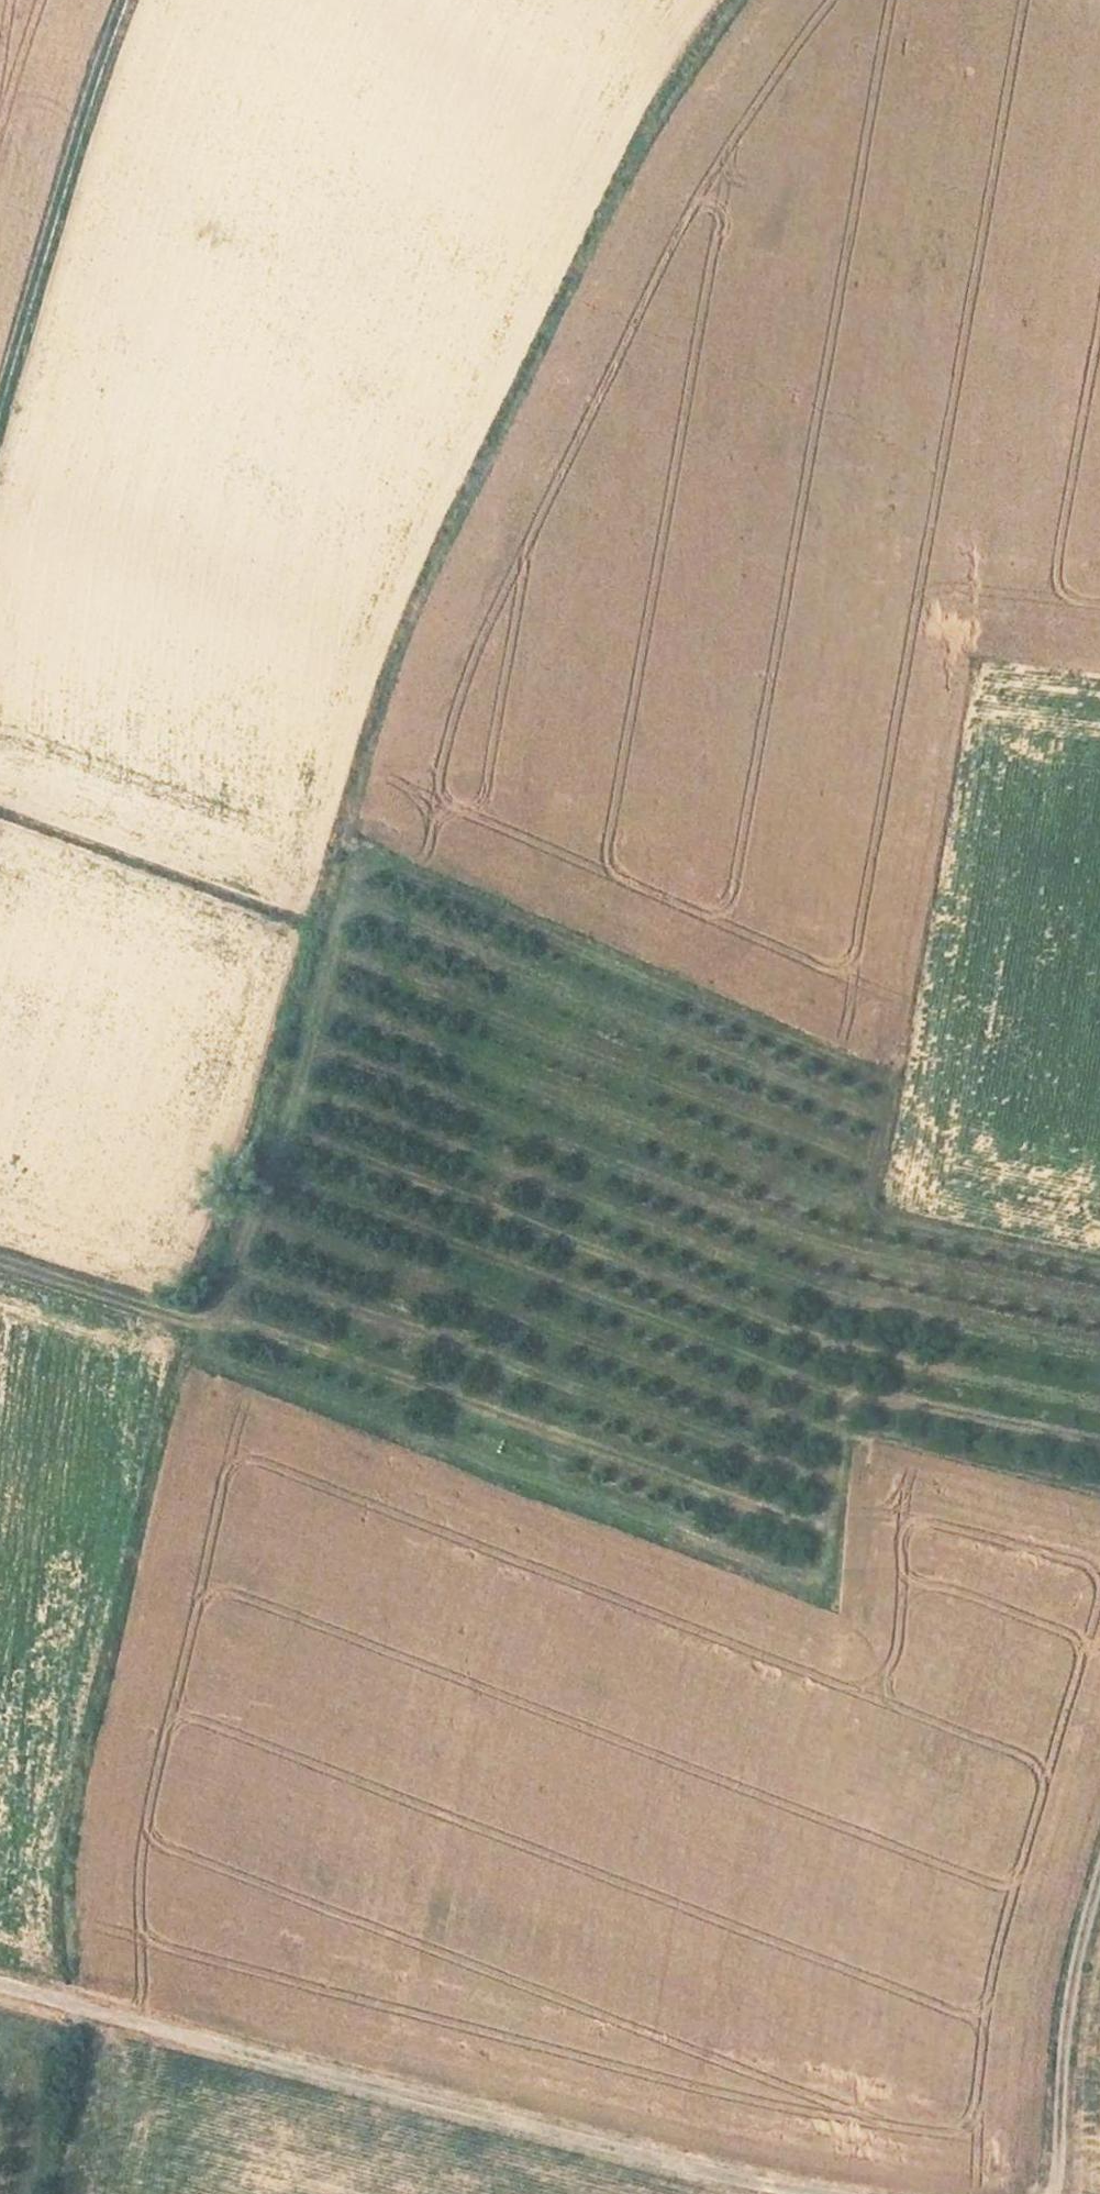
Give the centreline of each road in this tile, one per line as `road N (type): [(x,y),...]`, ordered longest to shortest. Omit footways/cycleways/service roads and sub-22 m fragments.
road 1 (track): [(828,2193),(717,2174),(0,1986)]
road 2 (track): [(1052,2193),(1061,2049),(1099,1884)]

